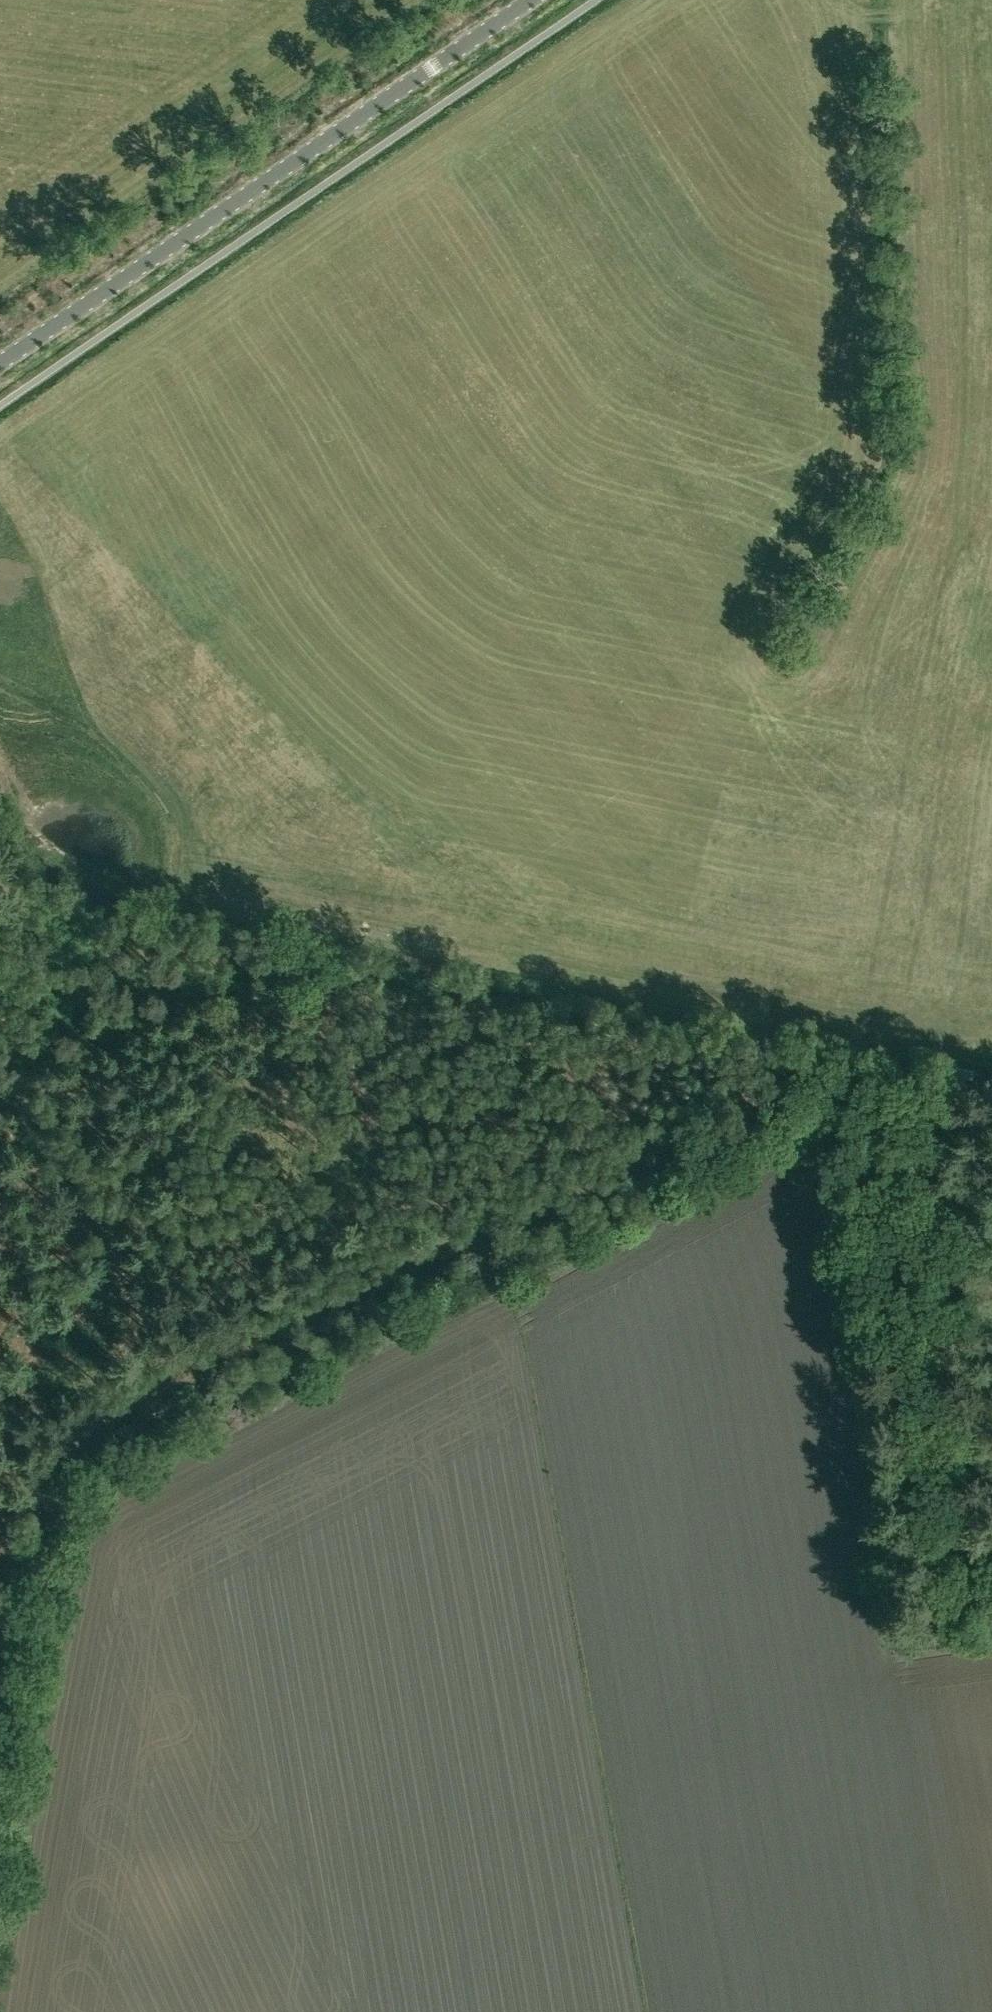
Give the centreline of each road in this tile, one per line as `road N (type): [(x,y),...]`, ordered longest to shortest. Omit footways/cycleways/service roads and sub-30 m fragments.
road 1 (tertiary): [(0,362),(531,0)]

